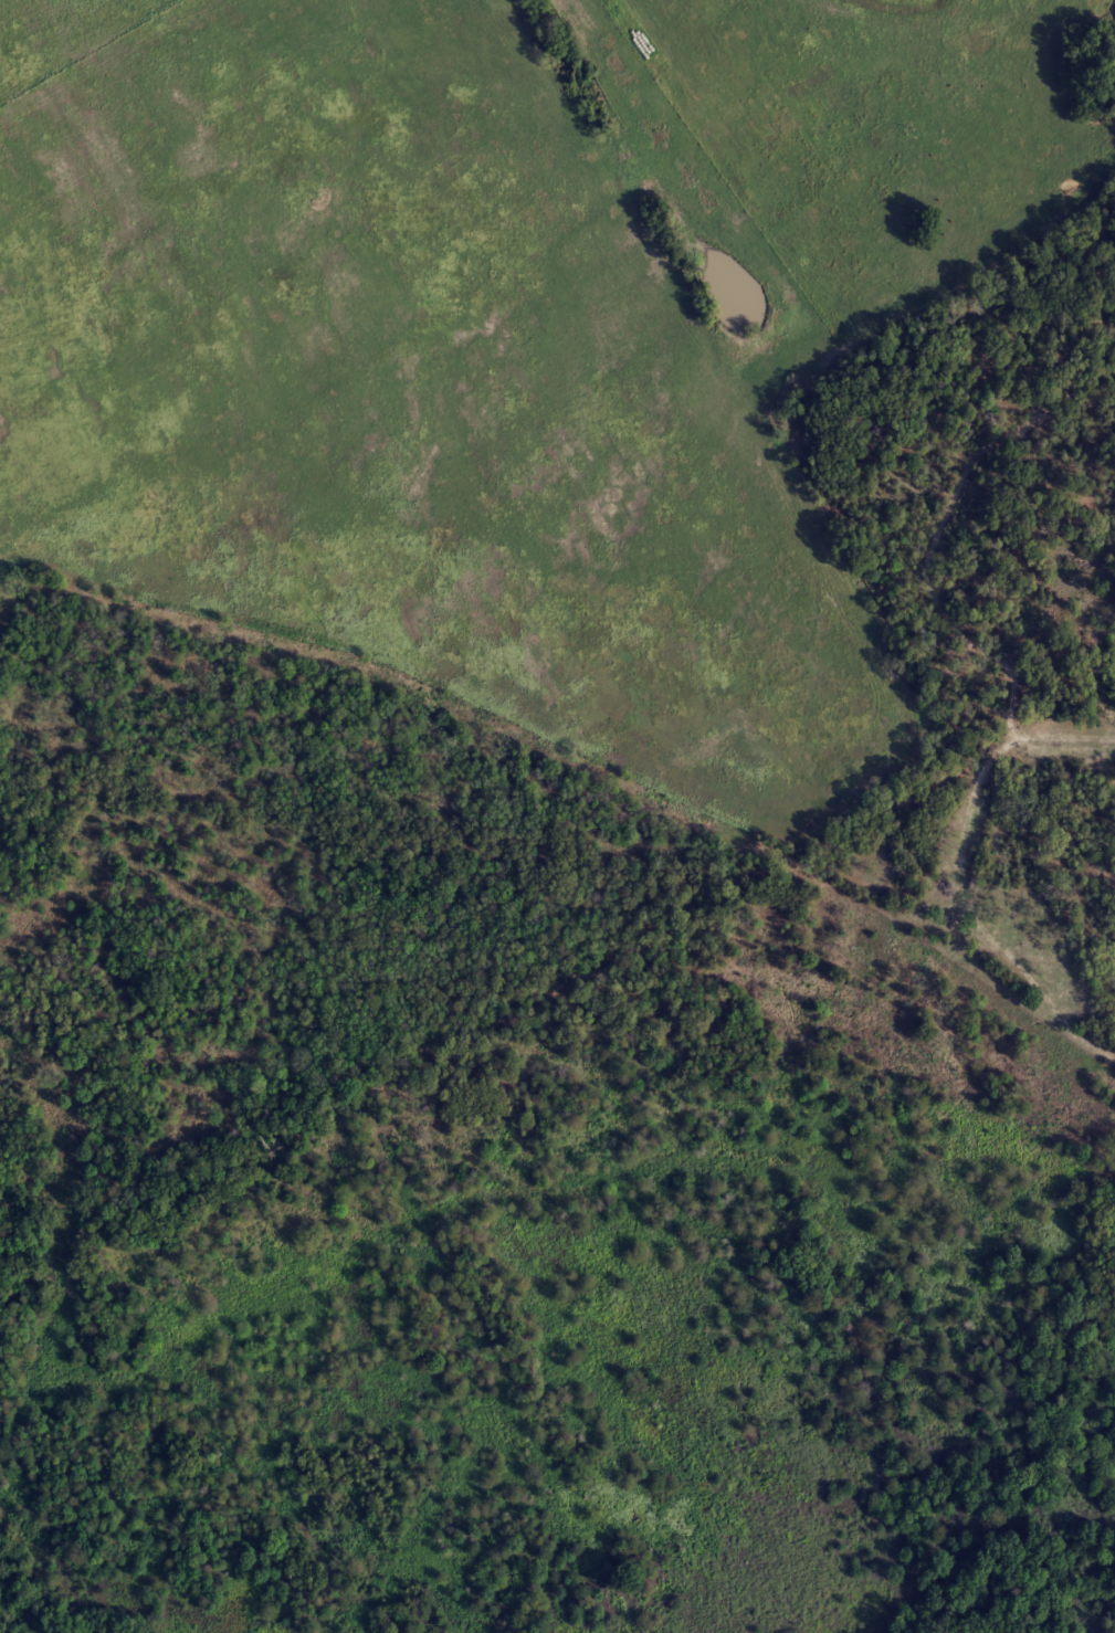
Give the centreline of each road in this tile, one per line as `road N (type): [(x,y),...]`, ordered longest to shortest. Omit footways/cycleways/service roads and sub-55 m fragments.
road 1 (residential): [(955,0),(905,19),(827,0)]

